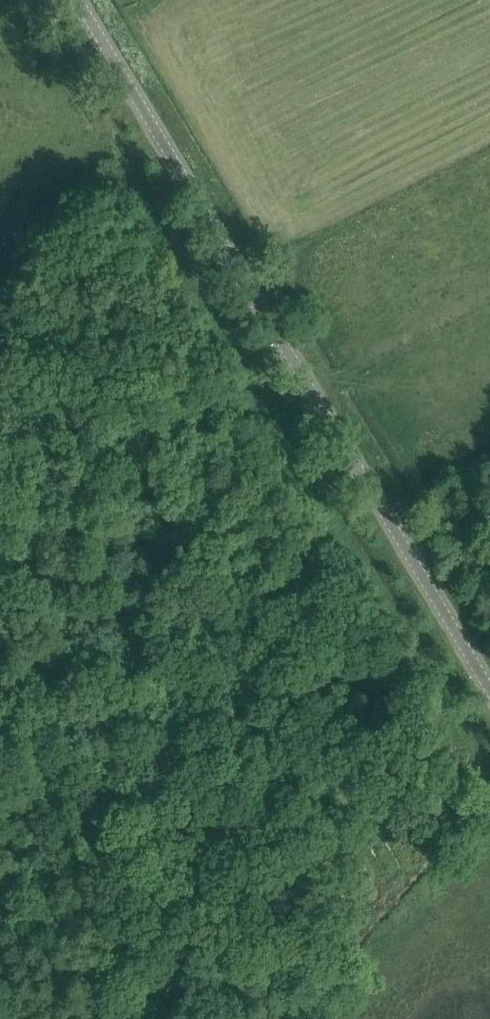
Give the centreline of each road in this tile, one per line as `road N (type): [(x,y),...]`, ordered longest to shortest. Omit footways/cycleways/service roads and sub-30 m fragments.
road 1 (unclassified): [(489,687),(79,0)]
road 2 (track): [(294,358),(254,375),(0,587)]

